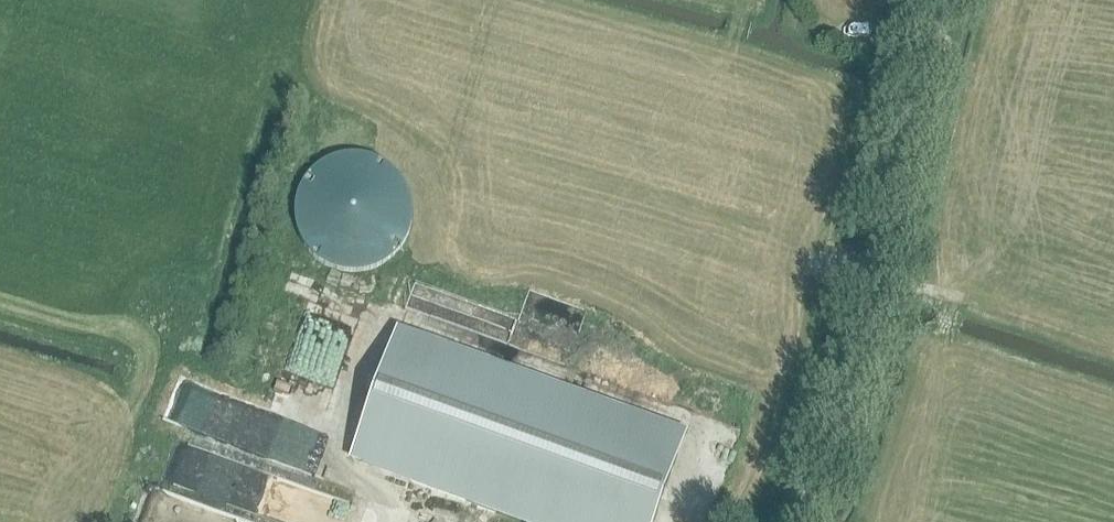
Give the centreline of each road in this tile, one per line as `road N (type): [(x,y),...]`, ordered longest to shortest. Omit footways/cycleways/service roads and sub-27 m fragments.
road 1 (tertiary): [(790,521),(826,441),(879,273),(911,107),(946,0)]

